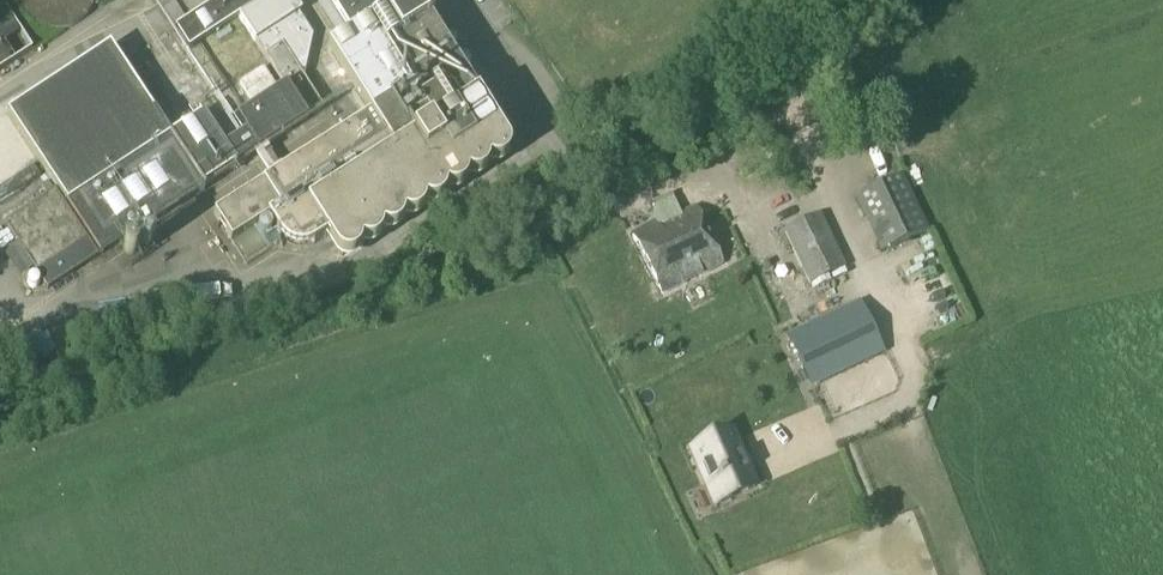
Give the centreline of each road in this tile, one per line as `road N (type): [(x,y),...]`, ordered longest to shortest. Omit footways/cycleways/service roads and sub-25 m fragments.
road 1 (unclassified): [(608,209),(459,0)]
road 2 (unclassified): [(782,113),(879,0)]

